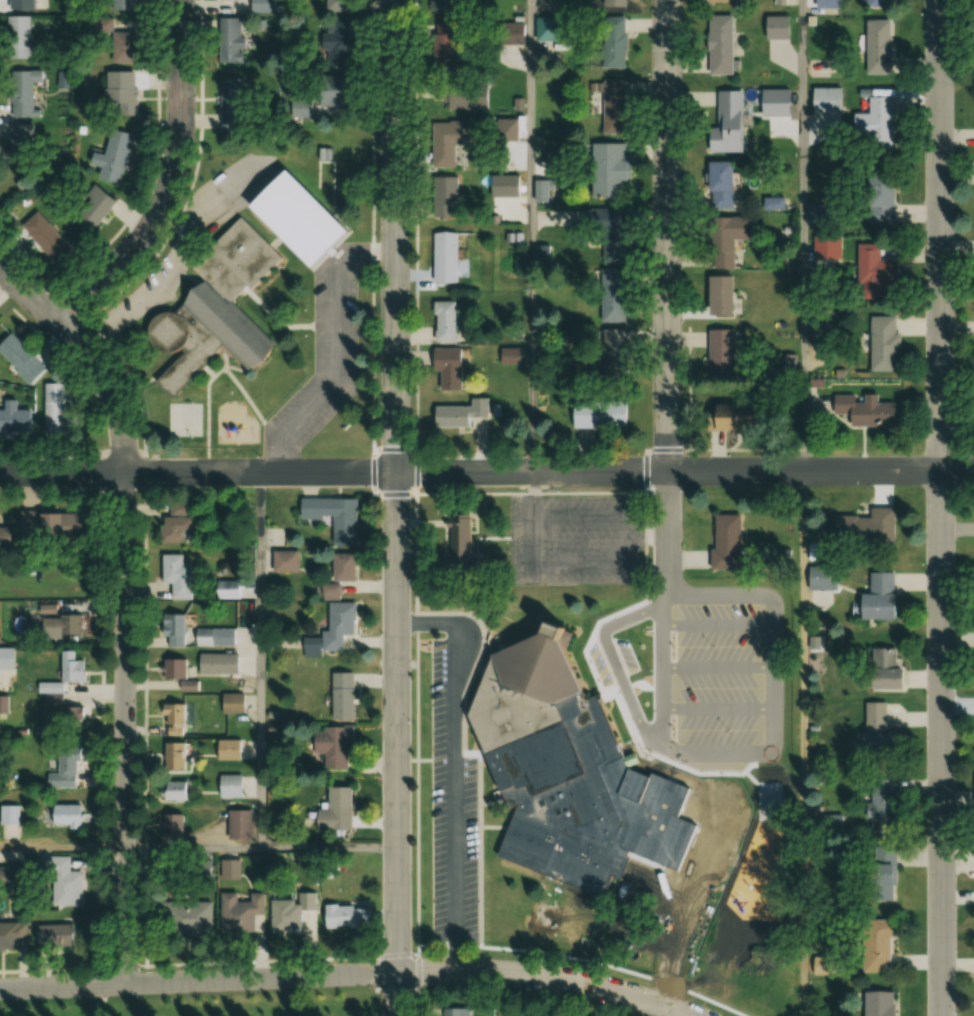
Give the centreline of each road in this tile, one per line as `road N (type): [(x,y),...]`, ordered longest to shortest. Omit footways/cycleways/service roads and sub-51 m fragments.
road 1 (residential): [(942,1015),(939,0)]
road 2 (residential): [(397,1015),(395,0)]
road 3 (residential): [(670,1015),(668,0)]
road 4 (residential): [(973,472),(129,472)]
road 5 (residential): [(0,264),(89,353),(125,405),(127,980)]
road 6 (residential): [(696,1015),(611,990),(502,973),(127,980)]
road 7 (residential): [(57,322),(153,223),(175,179),(182,0)]
road 8 (residential): [(129,472),(0,474)]
road 9 (residential): [(0,985),(127,980)]

